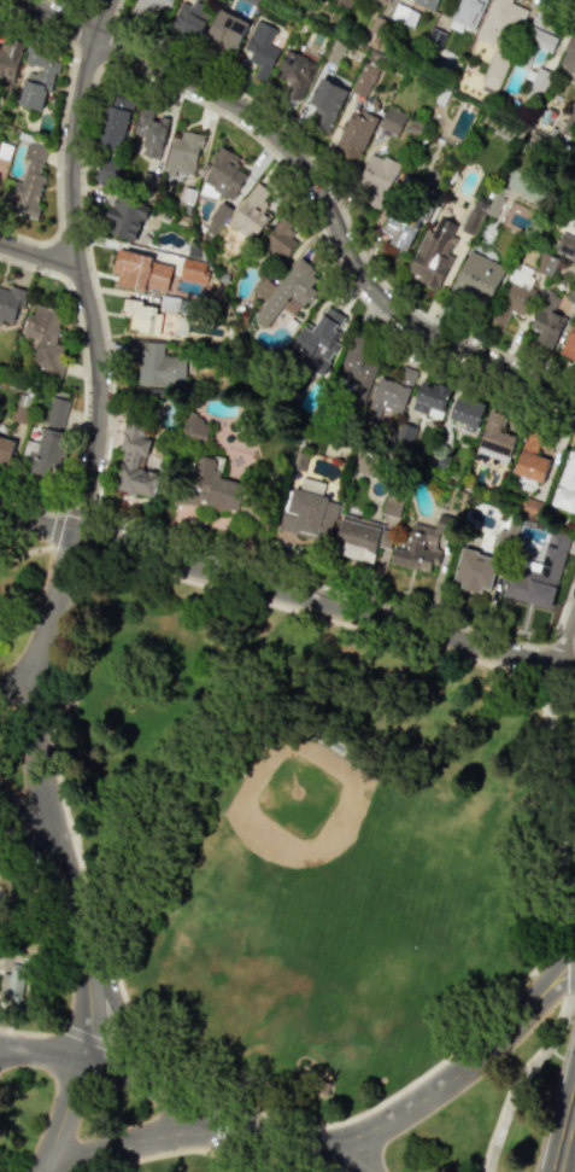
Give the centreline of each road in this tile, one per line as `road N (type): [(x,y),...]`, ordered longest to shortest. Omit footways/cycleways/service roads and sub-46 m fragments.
road 1 (residential): [(106,0),(82,72),(69,159),(76,269),(98,387),(95,427),(42,705),(54,824),(99,989),(100,1027),(80,1063)]
road 2 (residential): [(16,0),(205,91),(268,130),(313,186),(345,255),(377,298),(424,333),(574,407)]
road 3 (residential): [(0,514),(574,671)]
road 4 (residential): [(289,1145),(345,1139),(438,1088),(492,1043),(574,953)]
road 5 (residential): [(80,1063),(130,1073),(224,1126),(289,1145)]
road 6 (residential): [(224,1126),(153,1132),(70,1171)]

